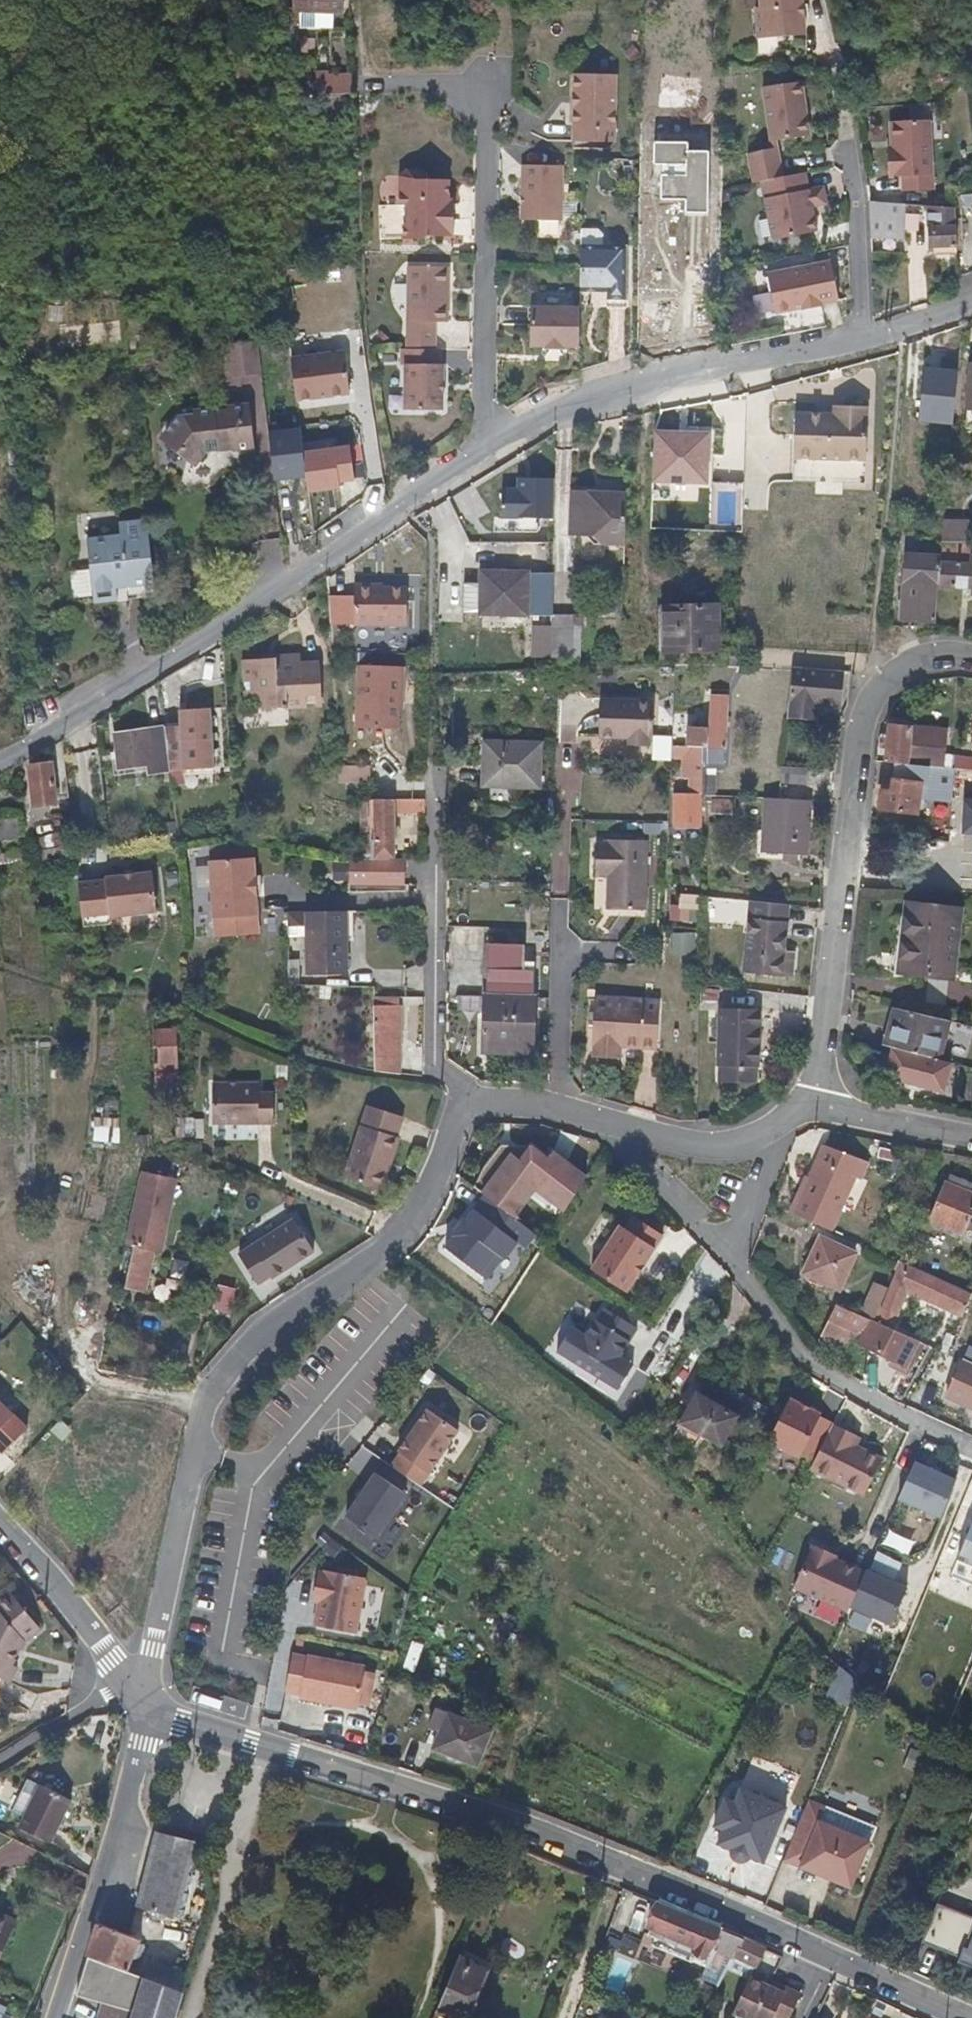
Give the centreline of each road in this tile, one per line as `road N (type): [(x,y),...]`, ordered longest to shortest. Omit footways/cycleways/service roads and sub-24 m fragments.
road 1 (residential): [(135,1682),(146,1666),(202,1411),(216,1385),(272,1324),(396,1239),(471,1097)]
road 2 (residential): [(0,751),(101,702),(479,445)]
road 3 (residential): [(819,1107),(868,713),(908,660),(971,653)]
road 4 (residential): [(621,1863),(505,1817),(182,1724),(153,1698)]
road 5 (residential): [(479,445),(485,81),(358,79)]
road 6 (residential): [(775,1128),(737,1262),(815,1363),(971,1433)]
road 7 (residential): [(479,445),(545,415),(713,363),(863,334)]
road 8 (residential): [(153,1698),(56,2017)]
road 9 (residential): [(471,1097),(430,1040),(432,811)]
road 10 (residential): [(557,1108),(691,1142),(733,1143),(775,1128)]
road 11 (residential): [(825,1952),(621,1863)]
road 12 (residential): [(135,1682),(0,1530)]
road 13 (unclassified): [(557,1108),(561,913)]
road 14 (residential): [(863,334),(852,153)]
road 15 (unclassified): [(563,2017),(621,1863)]
road 16 (residential): [(968,2017),(825,1952)]
road 17 (residential): [(819,1107),(971,1139)]

